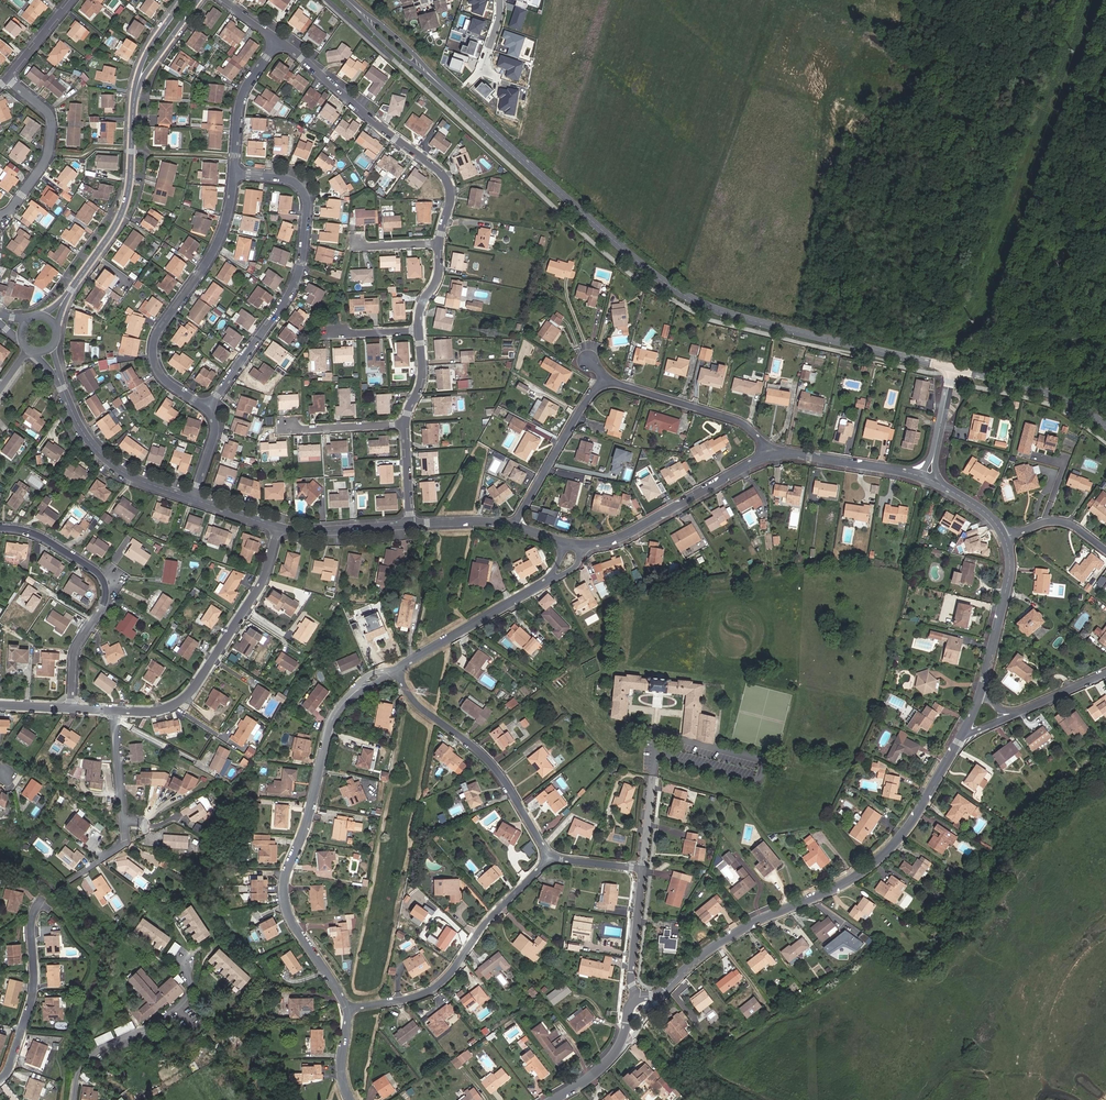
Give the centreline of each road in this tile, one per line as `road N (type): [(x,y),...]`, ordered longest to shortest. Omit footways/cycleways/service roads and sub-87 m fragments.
road 1 (tertiary): [(435,78),(643,265),(714,309),(939,365)]
road 2 (residential): [(959,739),(907,827),(868,867),(709,949),(659,994),(636,997)]
road 3 (residential): [(398,667),(359,687),(334,716),(284,893),(290,919),(346,1008)]
road 4 (residential): [(207,406),(287,300),(305,234),(303,187),(235,174)]
road 5 (residential): [(440,244),(447,180),(279,41)]
road 6 (residential): [(207,406),(170,384),(153,354),(161,326),(224,227),(235,174)]
road 7 (residential): [(113,711),(173,705),(192,691),(263,580),(279,527)]
road 8 (residential): [(346,1008),(441,983),(487,921),(550,859)]
road 9 (residential): [(398,667),(415,705),(506,780),(550,859)]
road 10 (residential): [(49,319),(128,196),(135,96)]
road 11 (residential): [(193,498),(107,459),(74,416),(46,349)]
road 12 (residential): [(573,547),(620,541),(768,458)]
road 13 (residential): [(573,547),(557,575),(398,667)]
road 14 (residential): [(44,889),(31,936),(35,989),(0,1079)]
road 15 (residential): [(74,1099),(88,1056),(185,999),(191,985),(184,963)]
road 16 (residential): [(606,384),(740,422),(768,458)]
road 17 (residential): [(513,527),(581,407),(606,384)]
road 18 (residential): [(7,82),(48,114),(51,131),(47,155),(0,212)]
road 19 (residential): [(0,527),(35,533),(97,572),(106,592),(96,615)]
road 20 (residential): [(1004,538),(1008,567),(981,690)]
road 21 (residential): [(768,458),(917,473)]
road 22 (tertiary): [(968,372),(1051,392),(1105,427)]
road 23 (residential): [(235,174),(239,107),(279,41)]
road 24 (residential): [(636,997),(609,1059),(553,1099)]
road 25 (residential): [(410,523),(279,527)]
road 26 (residential): [(643,869),(636,997)]
road 27 (residential): [(405,424),(285,430)]

